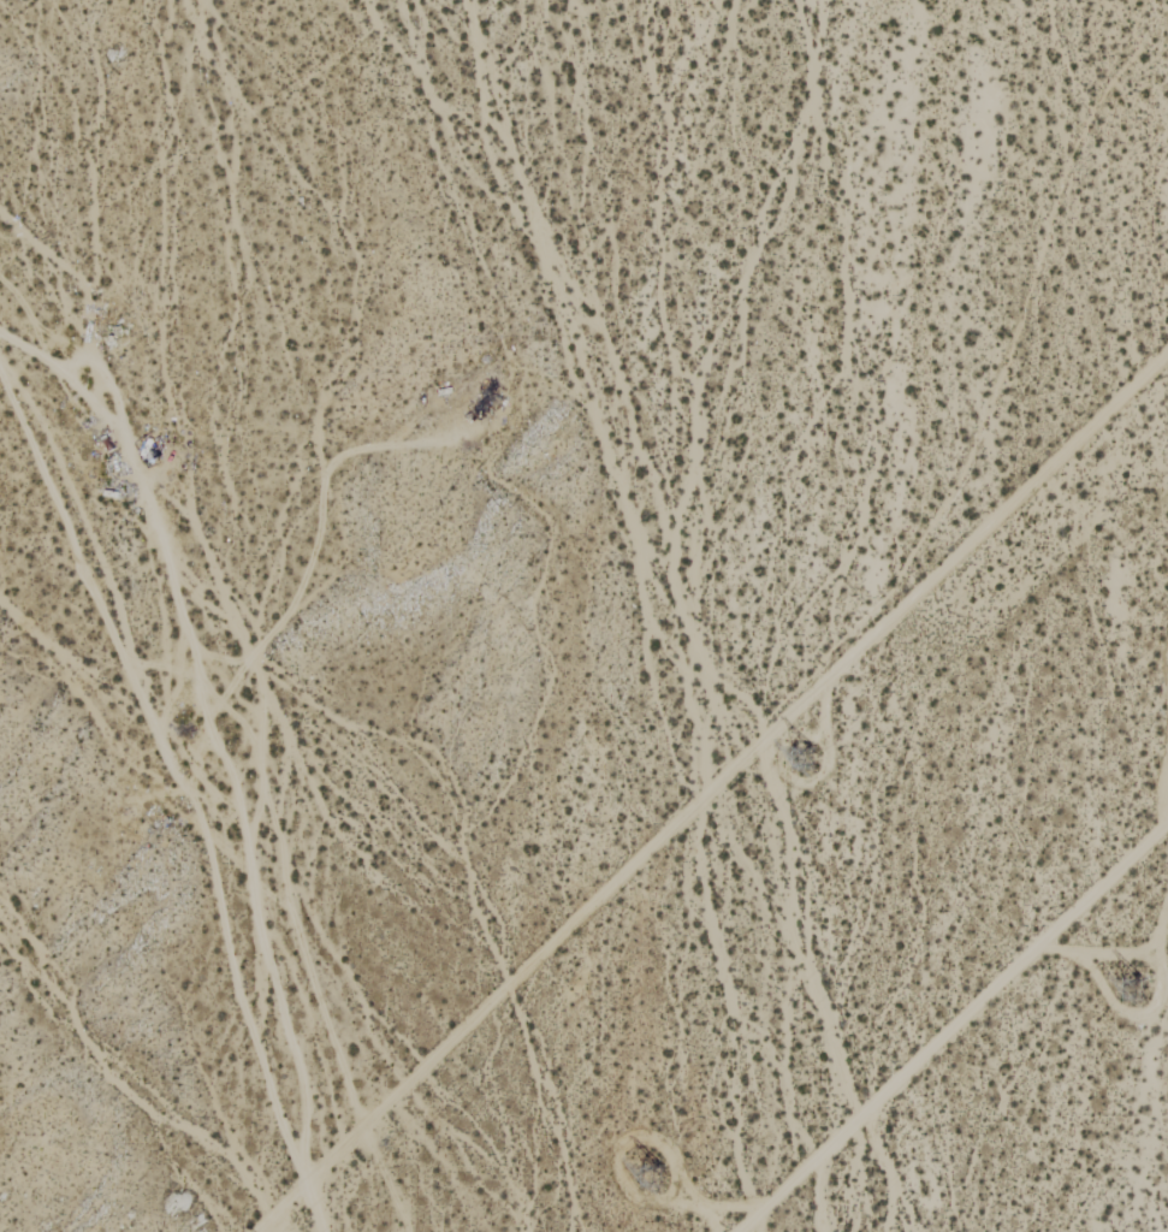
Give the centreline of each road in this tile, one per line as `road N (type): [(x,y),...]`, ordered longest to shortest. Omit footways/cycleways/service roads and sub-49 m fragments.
road 1 (track): [(739,1231),(1167,821)]

